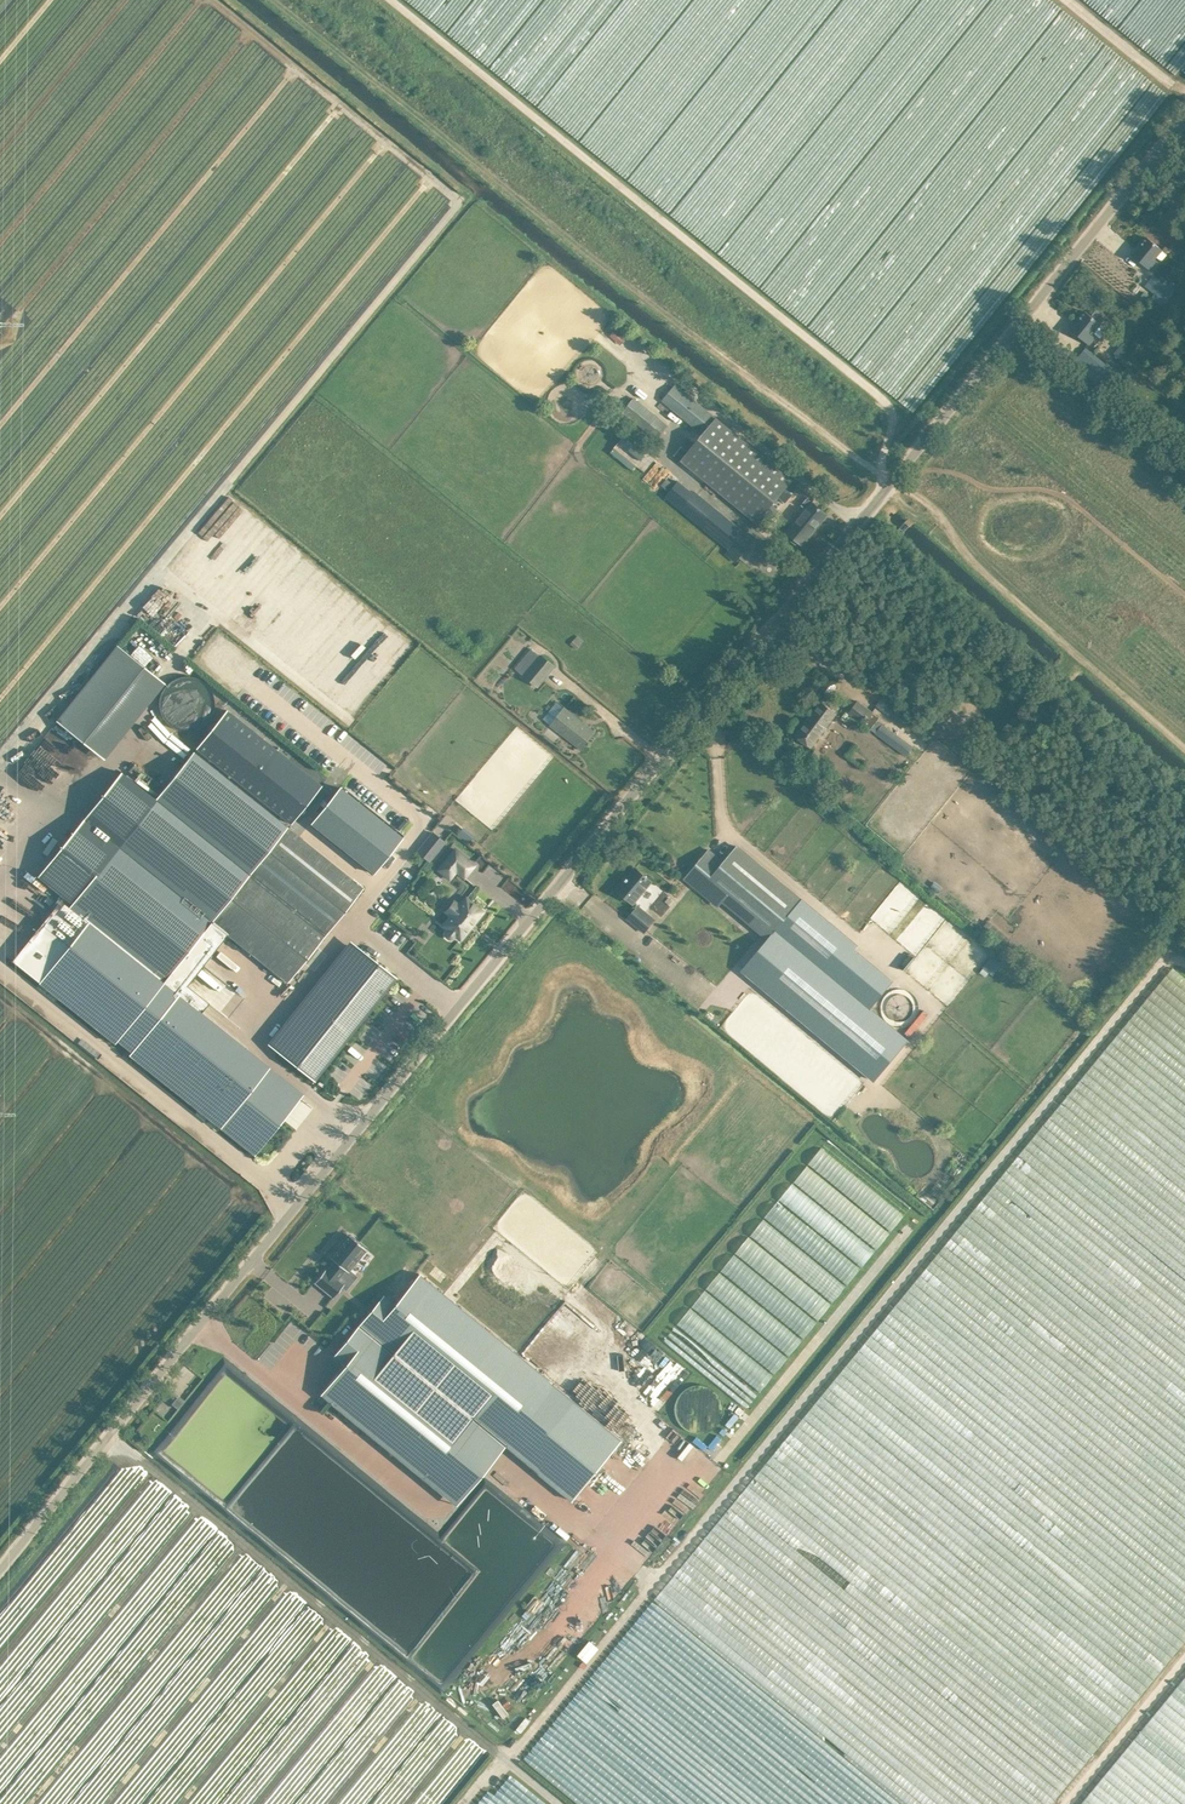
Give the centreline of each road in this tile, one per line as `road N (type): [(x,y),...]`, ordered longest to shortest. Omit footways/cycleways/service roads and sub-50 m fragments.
road 1 (unclassified): [(0,1569),(1184,116)]
road 2 (track): [(887,486),(276,0)]

